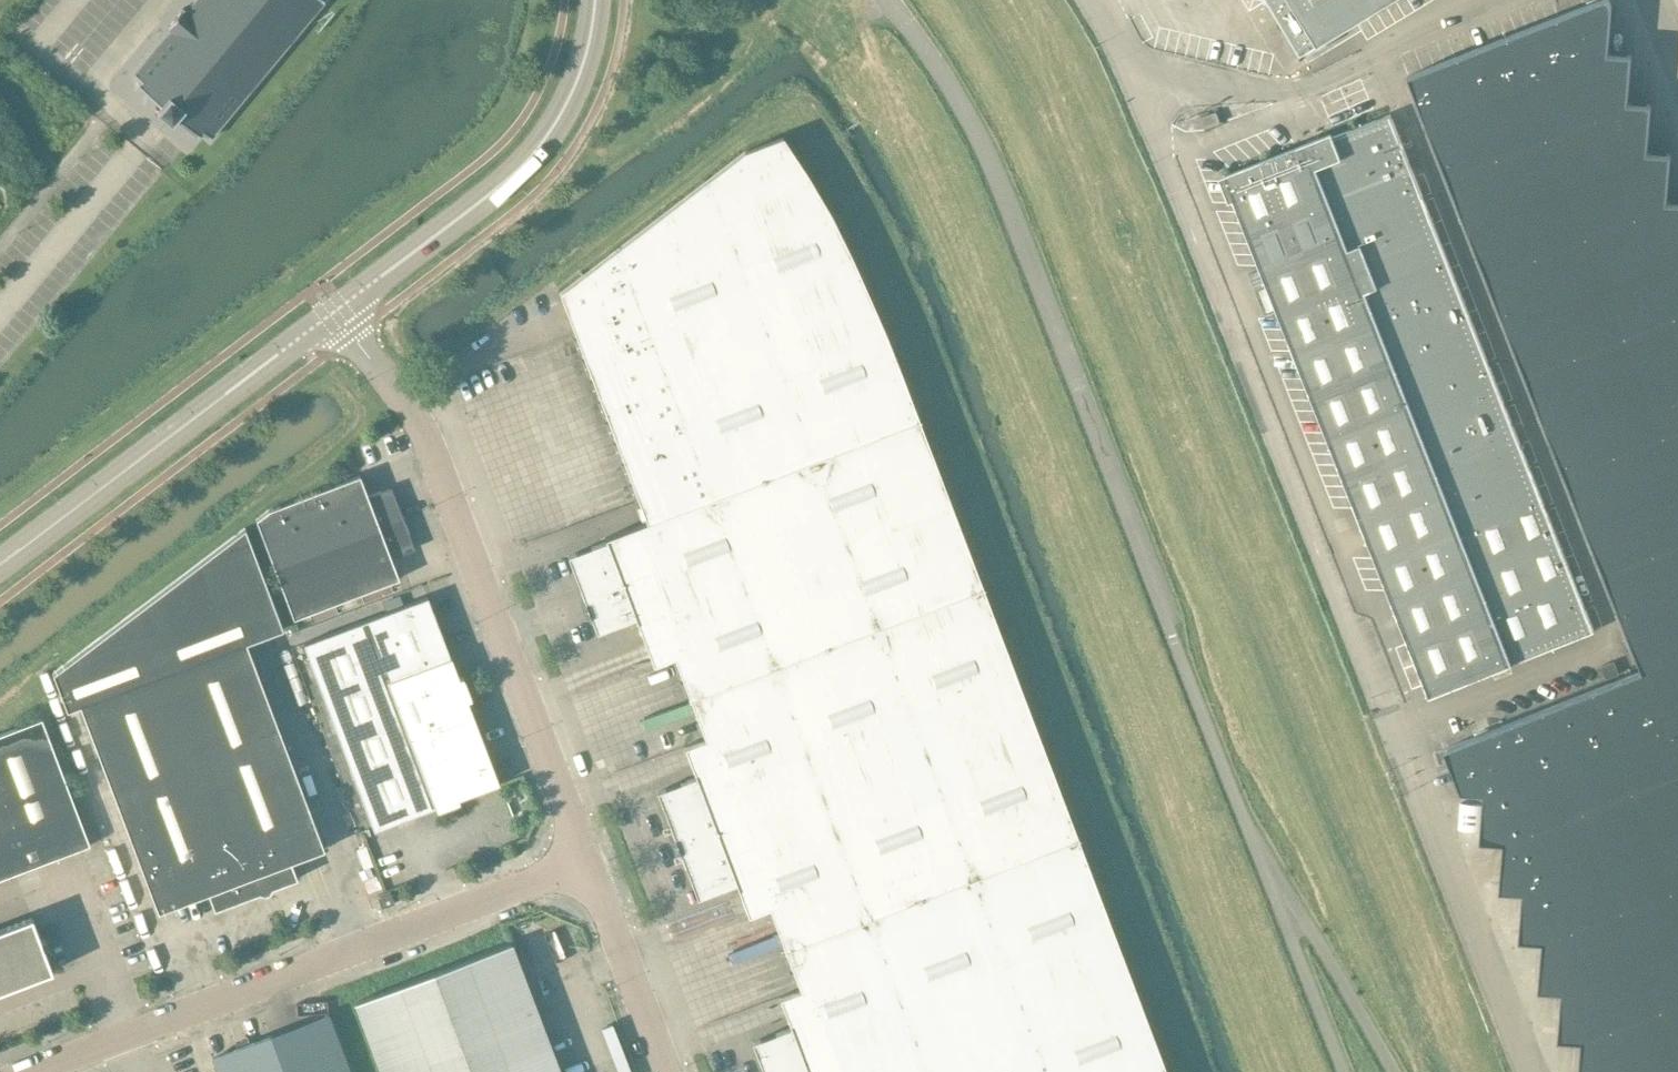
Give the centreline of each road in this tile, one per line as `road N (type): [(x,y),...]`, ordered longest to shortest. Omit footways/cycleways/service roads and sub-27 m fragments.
road 1 (unclassified): [(1530,1071),(1168,151),(1094,0)]
road 2 (unclassified): [(582,860),(424,428),(333,313)]
road 3 (unclassified): [(29,1071),(582,860)]
road 4 (tertiary): [(333,313),(521,169),(560,116),(586,58),(594,0)]
road 5 (tertiary): [(0,564),(333,313)]
road 6 (unclassified): [(662,1071),(582,860)]
road 7 (residential): [(0,308),(136,149)]

